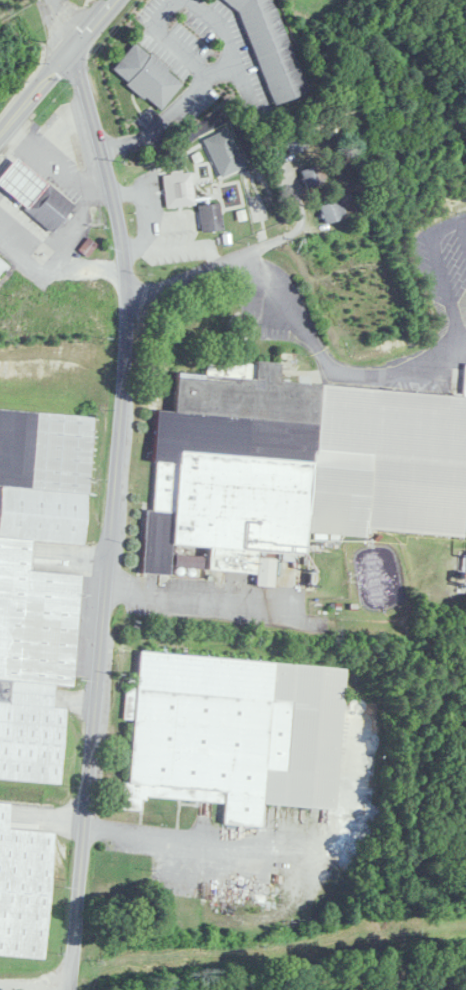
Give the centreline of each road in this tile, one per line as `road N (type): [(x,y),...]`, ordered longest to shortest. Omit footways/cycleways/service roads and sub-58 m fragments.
road 1 (tertiary): [(69,989),(128,299),(112,192),(71,51)]
road 2 (residential): [(299,229),(128,299)]
road 3 (secondary): [(0,134),(114,0)]

